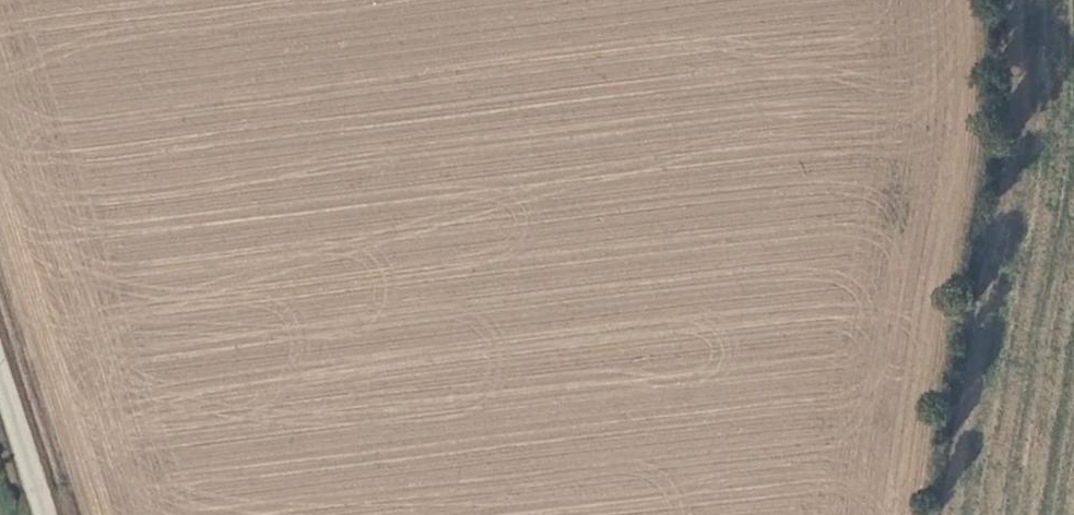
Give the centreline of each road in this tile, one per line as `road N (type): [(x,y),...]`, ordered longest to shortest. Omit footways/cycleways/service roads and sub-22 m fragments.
road 1 (tertiary): [(44,514),(0,378)]

